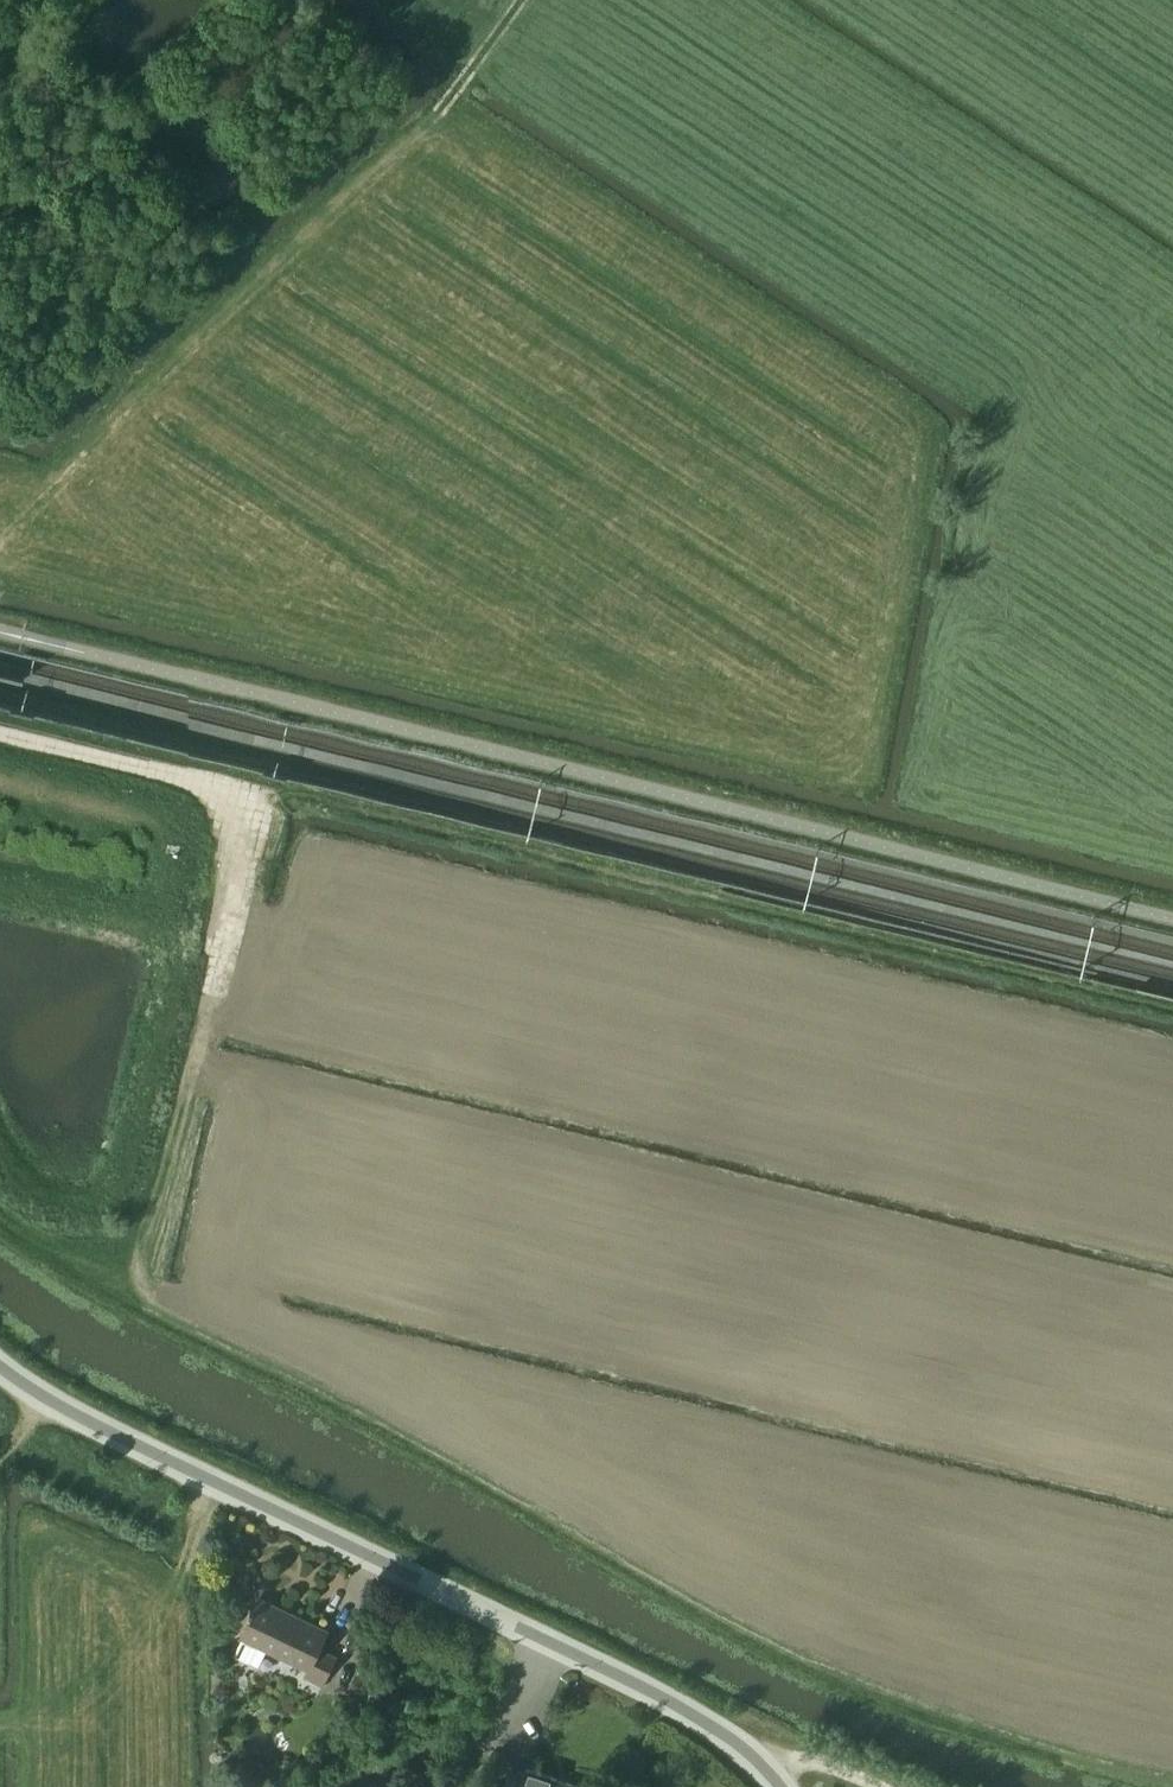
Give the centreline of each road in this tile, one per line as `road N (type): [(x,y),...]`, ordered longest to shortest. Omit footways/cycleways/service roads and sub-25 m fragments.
road 1 (tertiary): [(0,1368),(66,1410),(716,1727),(776,1786)]
road 2 (track): [(0,528),(270,262),(430,120),(525,0)]

